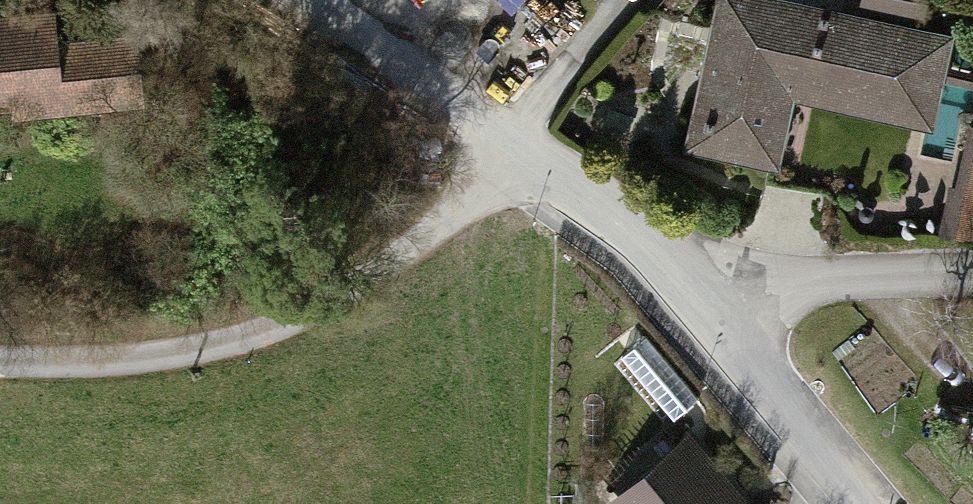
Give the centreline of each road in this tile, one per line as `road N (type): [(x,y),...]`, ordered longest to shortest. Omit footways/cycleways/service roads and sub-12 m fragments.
road 1 (residential): [(511,144),(431,239),(293,317),(121,359),(0,359)]
road 2 (residential): [(708,312),(793,277),(972,274)]
road 3 (residential): [(708,312),(560,174),(511,144)]
road 4 (residential): [(511,144),(306,0)]
road 5 (residential): [(870,503),(708,312)]

